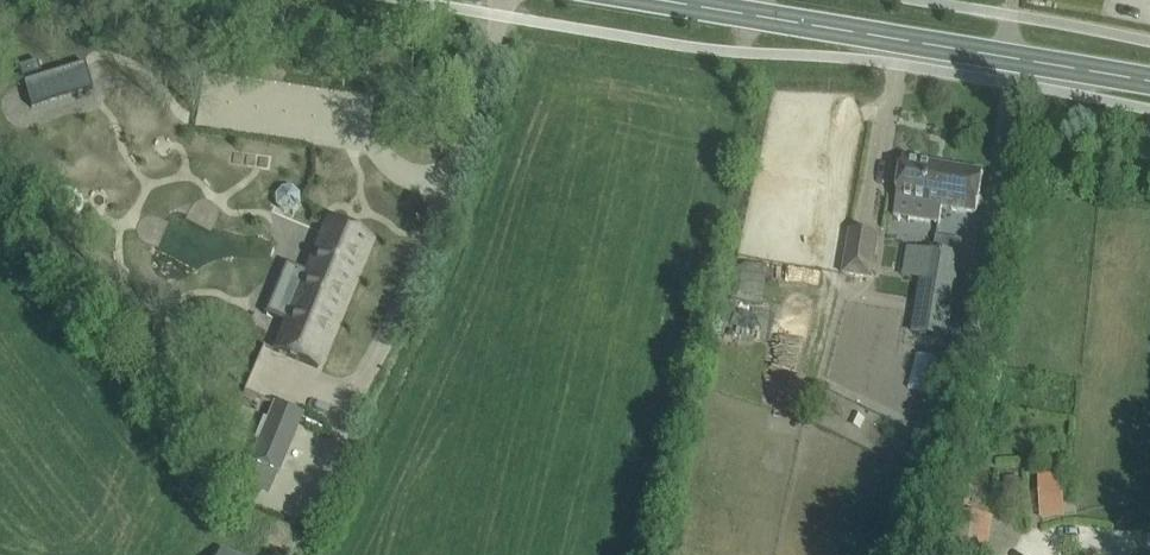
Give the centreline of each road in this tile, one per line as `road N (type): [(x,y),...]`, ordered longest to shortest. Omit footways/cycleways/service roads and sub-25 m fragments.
road 1 (secondary): [(669,0),(1149,77)]

